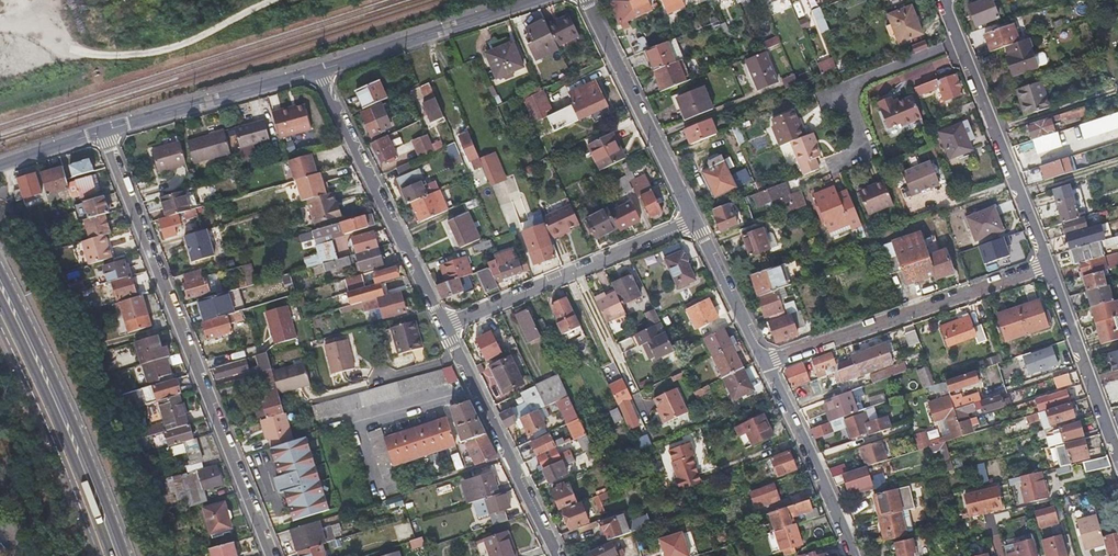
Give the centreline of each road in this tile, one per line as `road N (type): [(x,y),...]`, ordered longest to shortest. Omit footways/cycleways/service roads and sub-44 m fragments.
road 1 (residential): [(273,555),(103,131)]
road 2 (residential): [(765,362),(1049,264)]
road 3 (residential): [(319,71),(443,327)]
road 4 (residential): [(944,0),(1049,264)]
road 5 (secondary): [(119,555),(0,302)]
road 6 (residential): [(443,327),(693,221)]
road 7 (residential): [(443,327),(558,555)]
road 8 (residential): [(693,221),(590,0)]
road 9 (residential): [(319,71),(532,0)]
road 10 (residential): [(103,131),(319,71)]
road 11 (residential): [(853,555),(765,362)]
road 12 (residential): [(1049,264),(1117,453)]
road 13 (residential): [(765,362),(693,221)]

